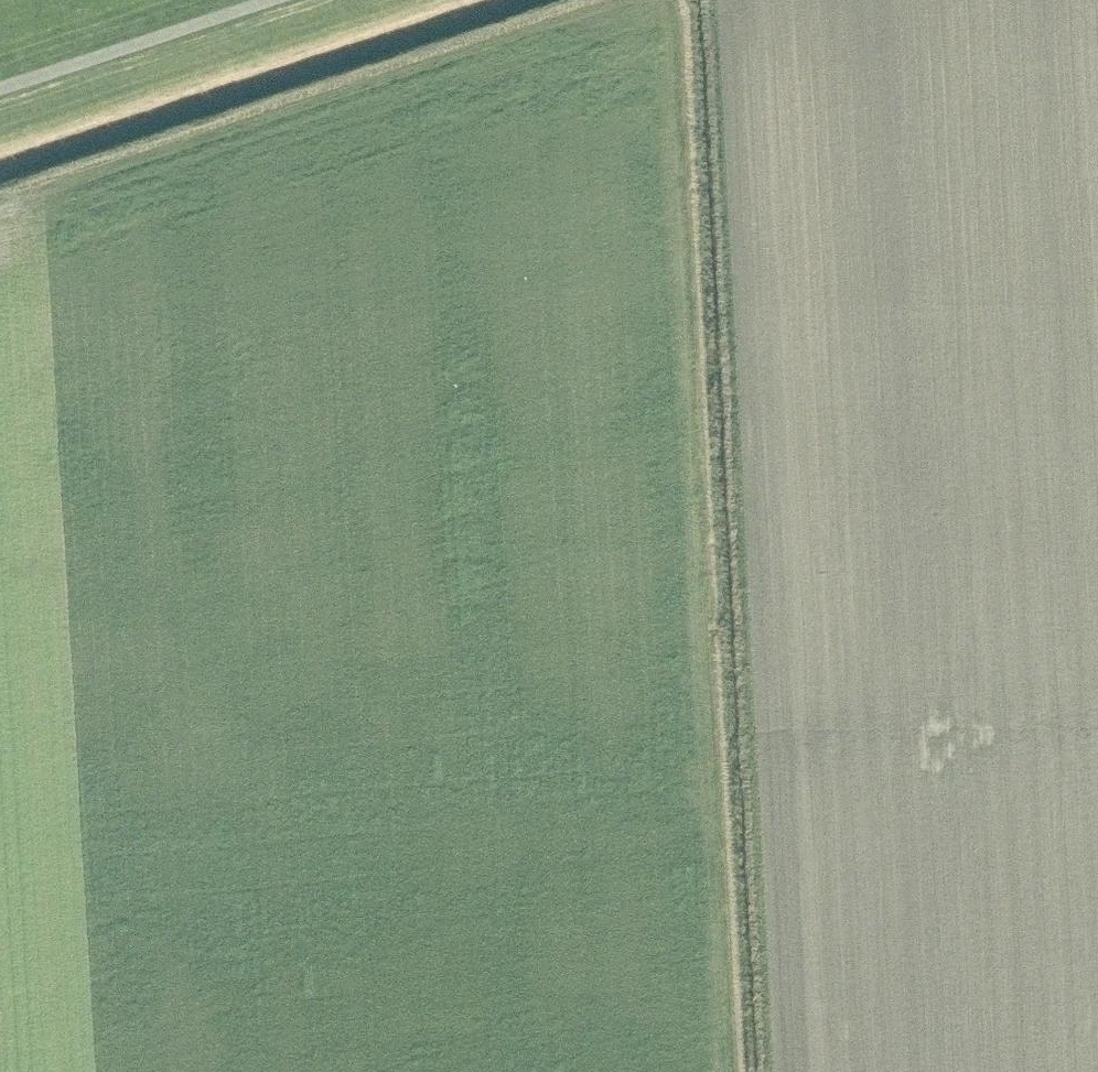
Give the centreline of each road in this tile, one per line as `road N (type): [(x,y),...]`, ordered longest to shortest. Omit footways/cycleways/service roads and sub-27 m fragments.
road 1 (unclassified): [(0,88),(268,0)]

